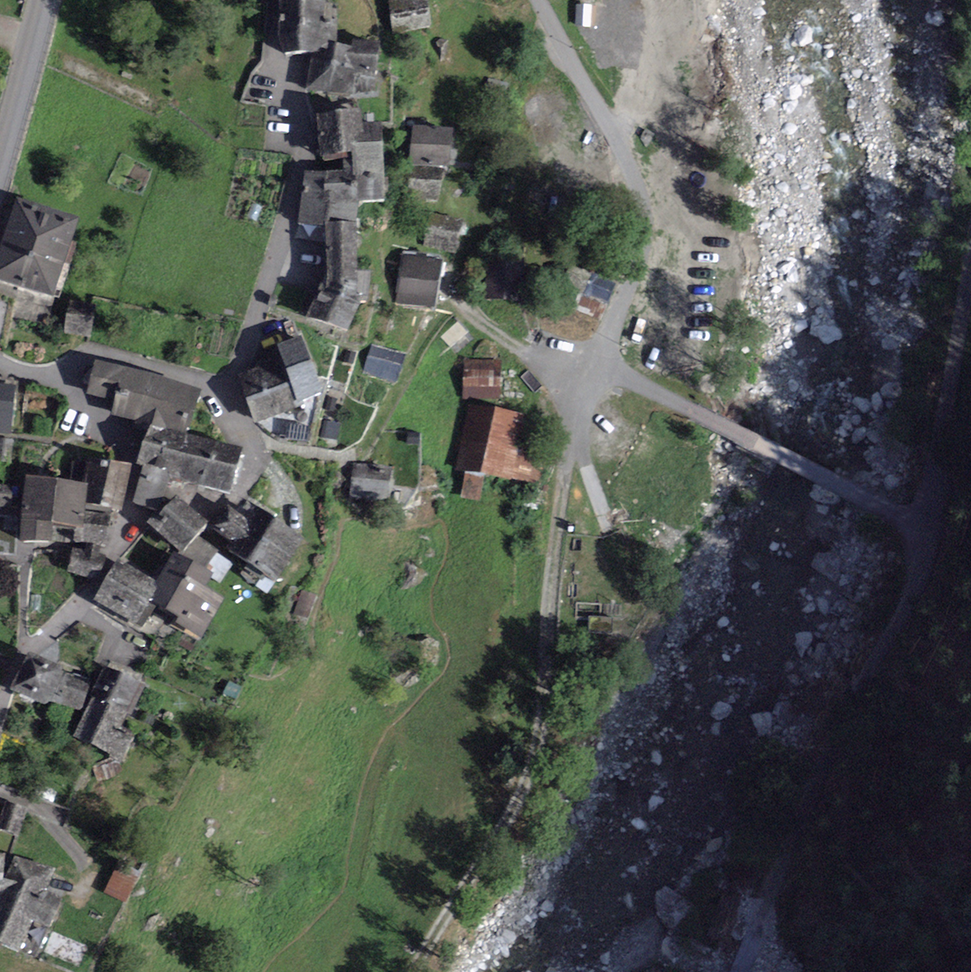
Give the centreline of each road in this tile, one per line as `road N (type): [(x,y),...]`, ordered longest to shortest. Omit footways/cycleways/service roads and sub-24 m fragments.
road 1 (track): [(579,364),(537,726),(523,783),(406,971)]
road 2 (residential): [(539,0),(616,132),(649,216),(639,272),(579,364)]
road 3 (residential): [(226,381),(299,170),(296,116),(275,57)]
road 4 (track): [(871,673),(726,971)]
road 5 (track): [(926,520),(970,266)]
road 6 (residential): [(226,381),(208,384),(115,360),(63,366),(0,353)]
road 7 (track): [(926,520),(871,673)]
road 8 (tertiary): [(0,155),(40,0)]

